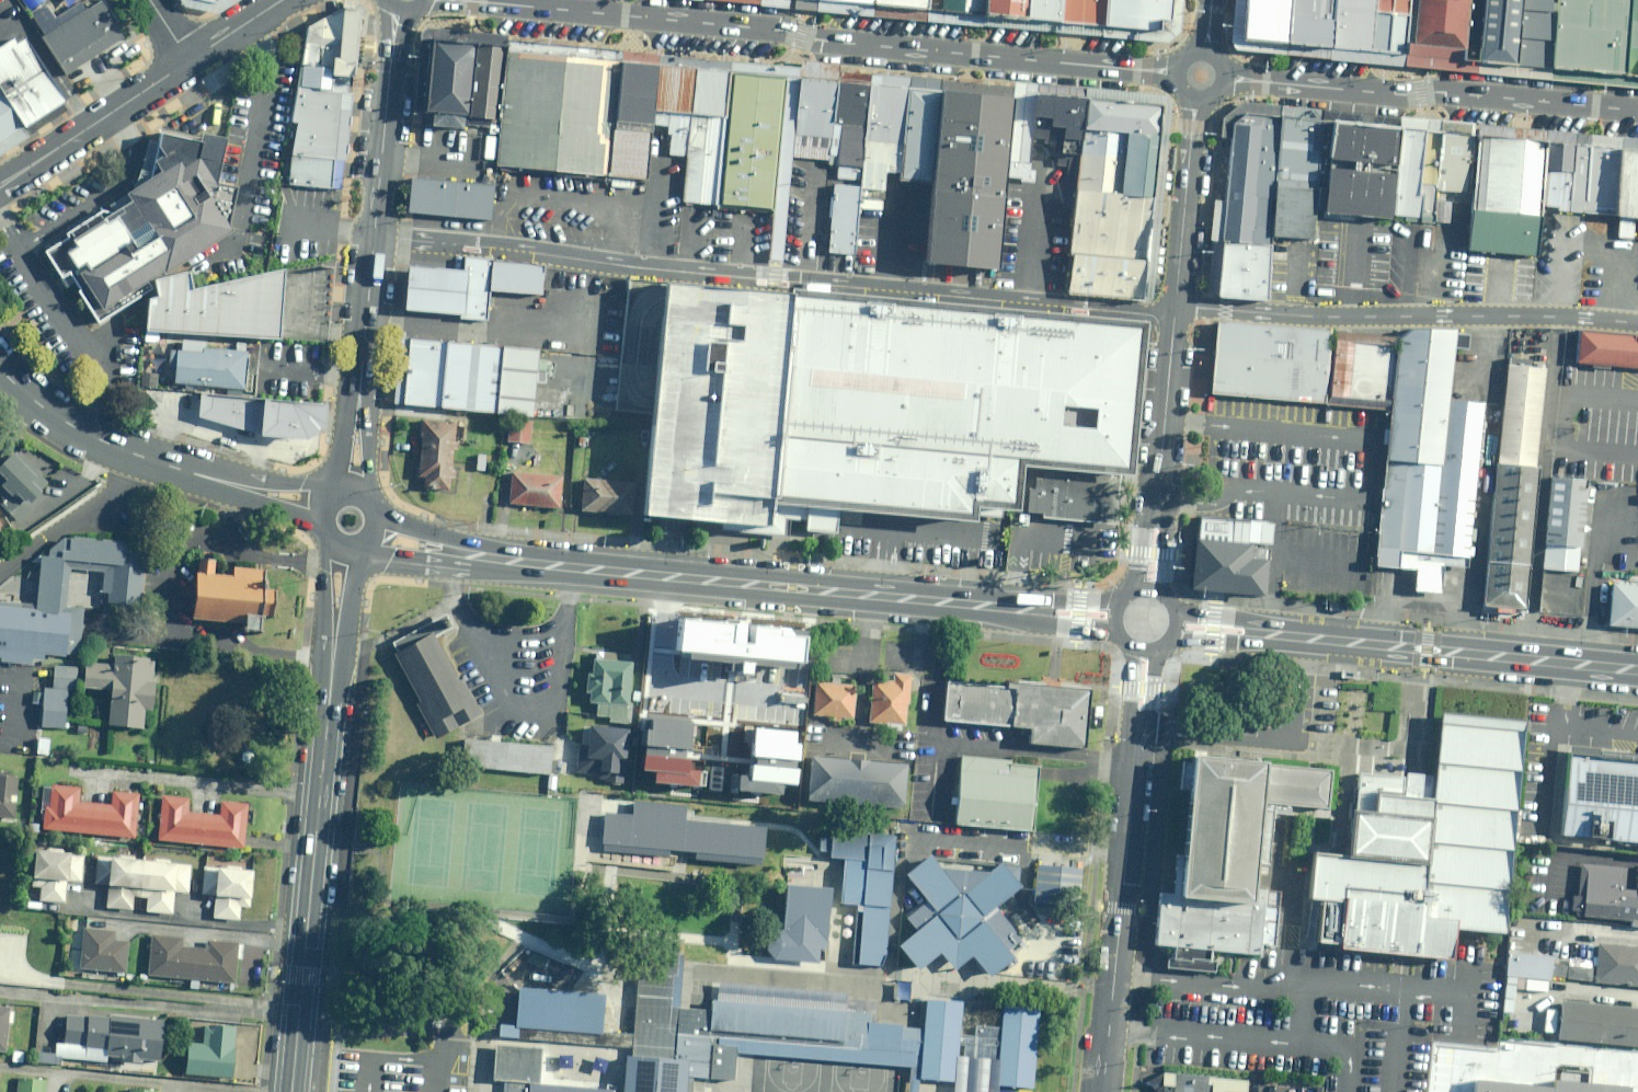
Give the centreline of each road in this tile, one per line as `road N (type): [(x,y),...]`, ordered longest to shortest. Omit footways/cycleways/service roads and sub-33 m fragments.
road 1 (residential): [(1174,309),(373,235)]
road 2 (secondary): [(1117,615),(572,566),(373,533)]
road 3 (tertiary): [(474,0),(1175,73)]
road 4 (tertiary): [(289,1091),(340,546)]
road 5 (secondary): [(1172,622),(1637,670)]
road 6 (residential): [(1174,309),(1637,323)]
road 7 (tertiary): [(1097,1091),(1145,647)]
road 8 (tertiary): [(1231,77),(1637,110)]
road 9 (secondary): [(324,500),(254,489),(115,445),(35,399),(0,364)]
road 10 (tertiary): [(1149,592),(1174,309)]
road 11 (tertiary): [(353,488),(373,235)]
road 12 (tertiary): [(373,235),(396,8)]
road 13 (tertiary): [(189,60),(0,184)]
road 14 (tertiary): [(1174,309),(1195,98)]

